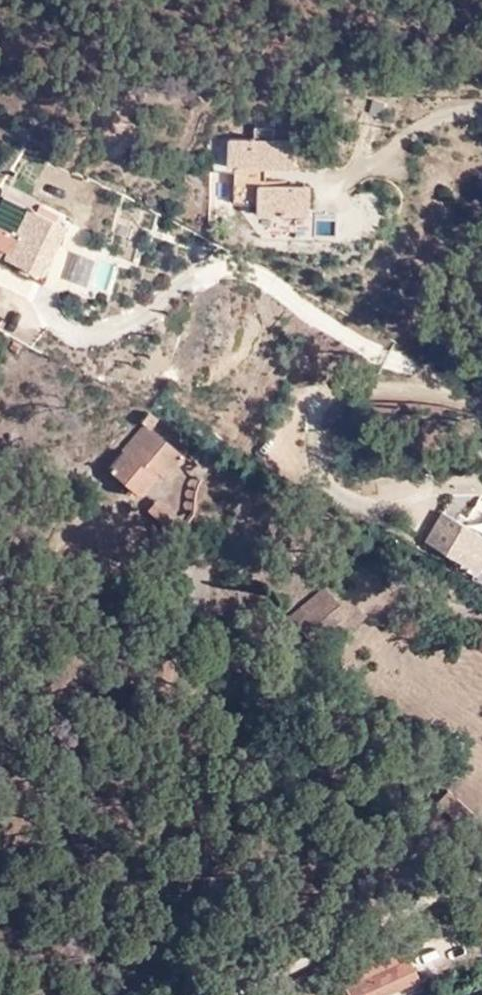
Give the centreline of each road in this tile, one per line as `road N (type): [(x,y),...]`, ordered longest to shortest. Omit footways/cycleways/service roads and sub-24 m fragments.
road 1 (unclassified): [(481,873),(241,994)]

